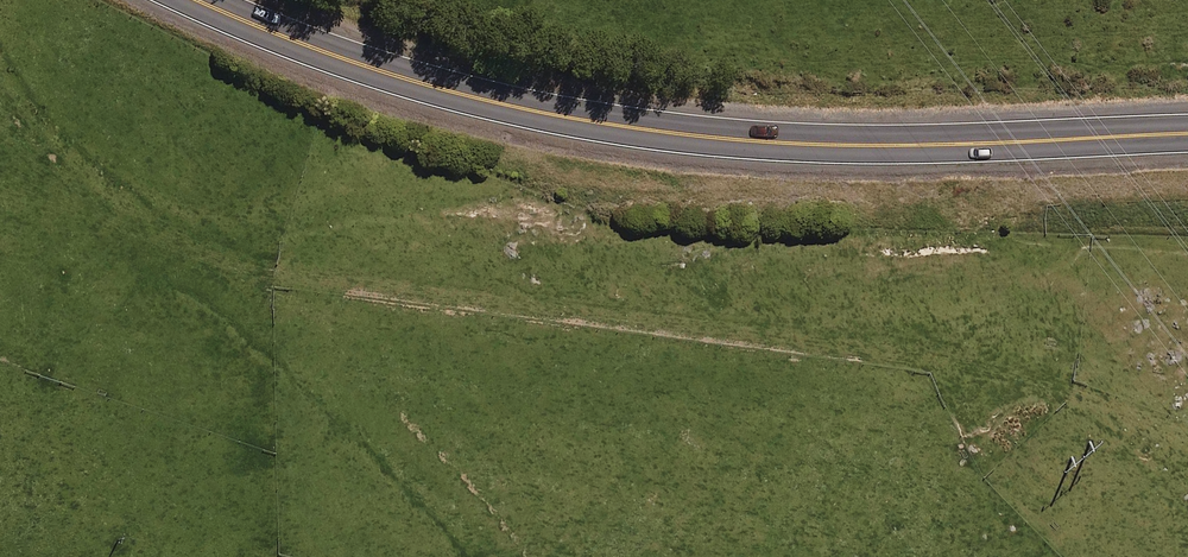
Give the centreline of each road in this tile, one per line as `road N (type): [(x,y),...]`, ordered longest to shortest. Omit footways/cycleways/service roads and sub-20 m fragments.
road 1 (track): [(1187,433),(1070,389),(712,324),(265,280),(117,193),(26,100),(0,52)]
road 2 (secondary): [(1187,132),(759,136),(435,87),(208,0)]

